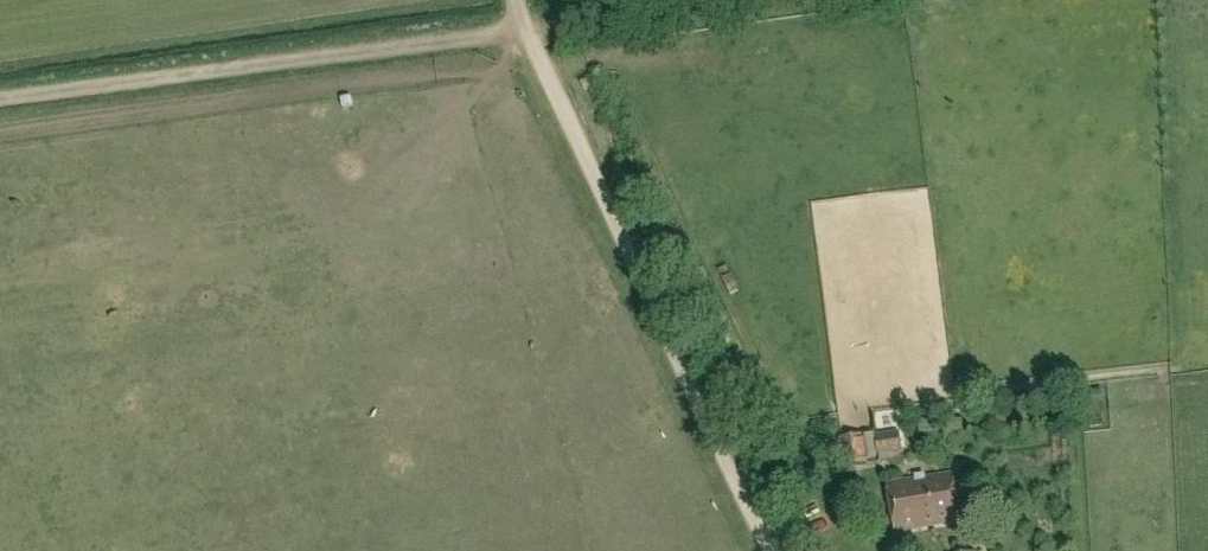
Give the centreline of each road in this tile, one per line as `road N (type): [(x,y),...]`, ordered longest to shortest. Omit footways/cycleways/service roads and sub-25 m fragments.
road 1 (track): [(0,101),(685,0)]
road 2 (track): [(777,550),(518,0)]

